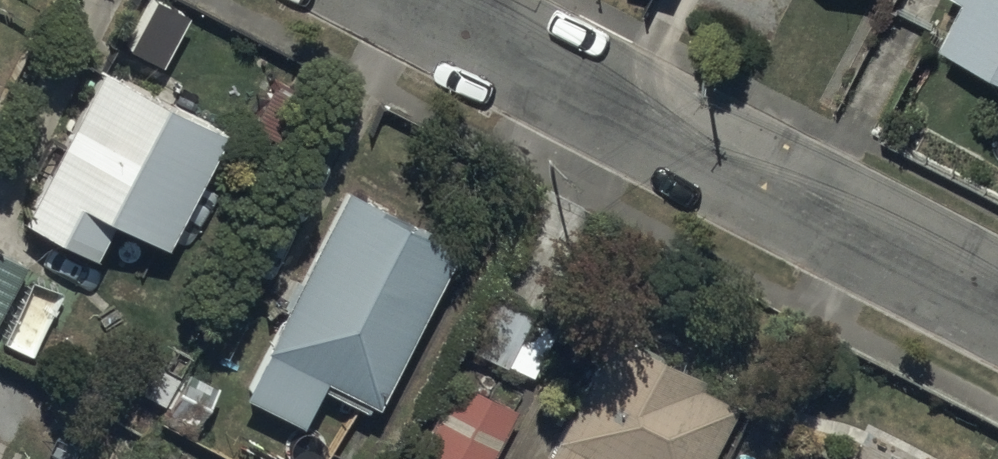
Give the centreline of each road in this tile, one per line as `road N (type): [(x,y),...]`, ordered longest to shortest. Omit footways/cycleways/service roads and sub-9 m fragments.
road 1 (residential): [(997,307),(418,0)]

